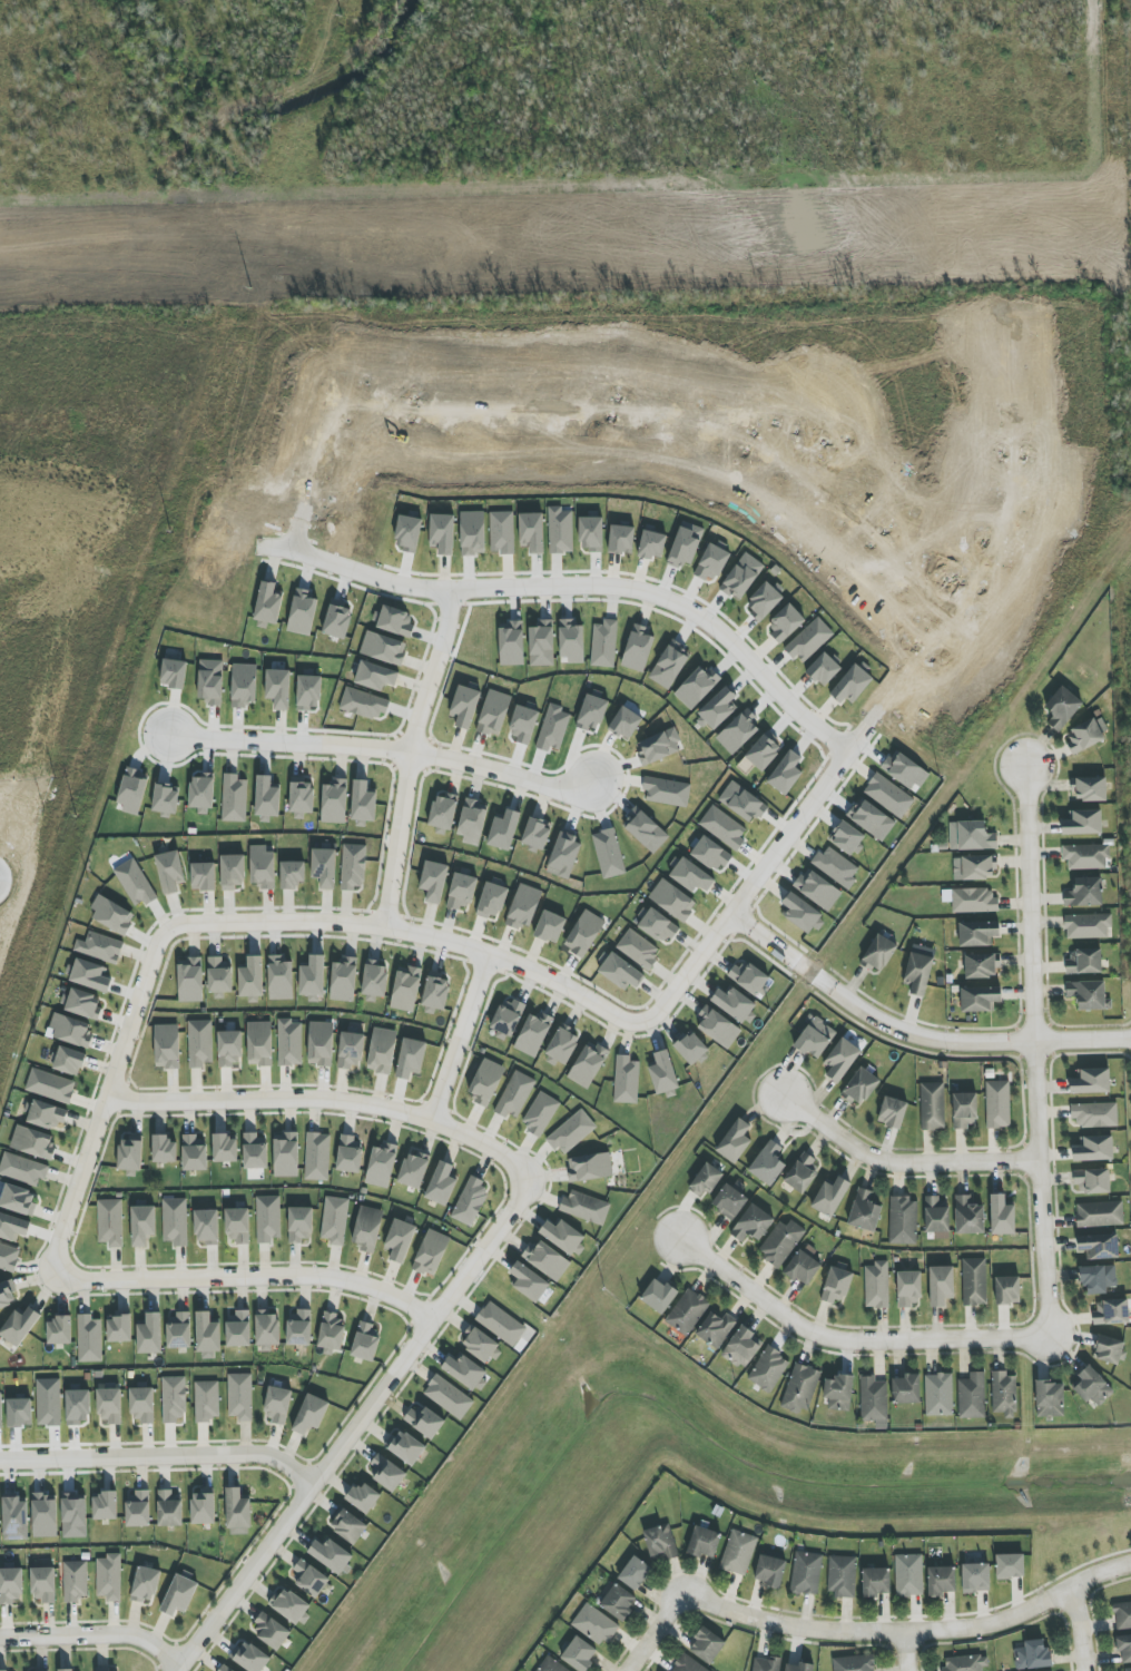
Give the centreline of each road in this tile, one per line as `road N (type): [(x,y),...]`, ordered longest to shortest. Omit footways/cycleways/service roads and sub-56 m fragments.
road 1 (residential): [(646,1021),(999,549),(1013,463),(1011,375),(999,344)]
road 2 (residential): [(1099,204),(778,214),(350,243)]
road 3 (residential): [(351,278),(1100,256)]
road 4 (residential): [(344,400),(419,416),(635,414),(731,440),(825,492),(953,613)]
road 5 (residential): [(258,550),(420,592),(650,598),(704,623),(803,723),(849,757)]
road 6 (residential): [(180,1670),(515,1207),(519,1177)]
road 7 (residential): [(1050,1339),(1027,768)]
road 8 (residential): [(625,1670),(672,1604),(689,1599),(774,1624),(903,1634),(1013,1618),(1130,1567)]
road 9 (residential): [(176,927),(298,922),(409,933),(543,977),(619,1019),(646,1021)]
road 10 (residential): [(165,734),(198,743),(411,753),(549,786),(600,779)]
road 11 (residential): [(732,912),(863,1013),(906,1033),(1130,1039)]
road 12 (residential): [(519,1177),(505,1157),(474,1139),(384,1107),(107,1095)]
road 13 (residential): [(678,1239),(817,1336),(845,1343),(1050,1339)]
road 14 (residential): [(58,1264),(83,1280),(336,1277),(434,1319)]
road 15 (residential): [(176,927),(157,952),(55,1244),(58,1264)]
road 16 (tertiary): [(0,288),(351,278)]
road 17 (tertiary): [(350,243),(0,253)]
road 18 (residential): [(385,928),(411,753),(454,596)]
road 19 (residential): [(784,1094),(877,1160),(1040,1163)]
road 20 (residential): [(293,554),(344,400),(352,307)]
road 21 (residential): [(89,1458),(256,1455),(314,1485)]
road 22 (residential): [(0,1637),(136,1635),(184,1665)]
road 23 (residential): [(488,955),(432,1123)]
road 24 (residential): [(825,492),(837,458),(817,405),(793,412),(775,460)]

